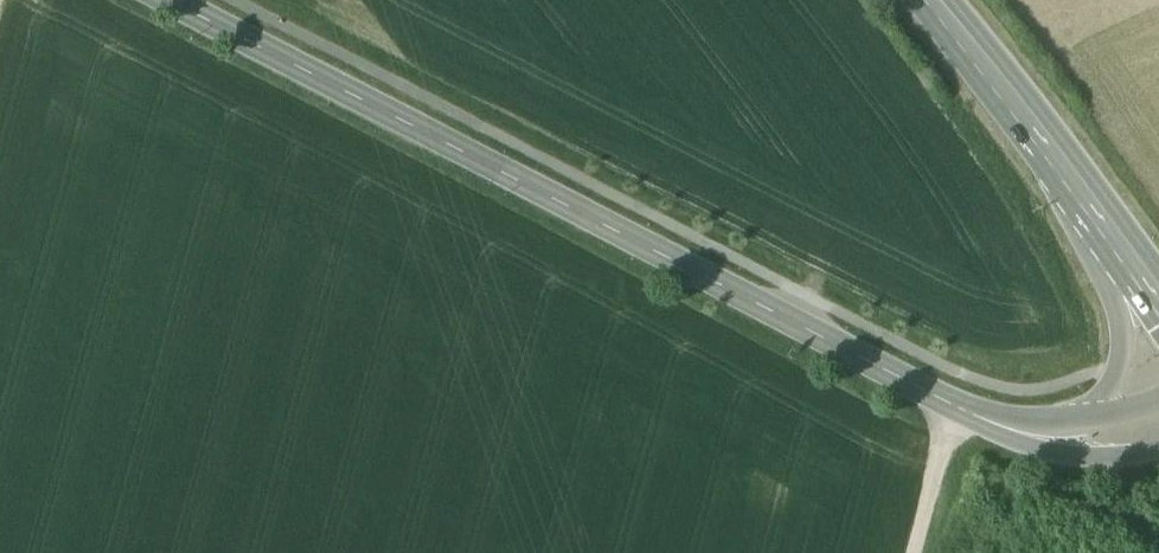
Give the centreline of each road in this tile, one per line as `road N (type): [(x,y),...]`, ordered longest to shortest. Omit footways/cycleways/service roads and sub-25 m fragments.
road 1 (tertiary): [(164,0),(958,407)]
road 2 (primary): [(1063,169),(1113,302),(1119,366),(1105,391),(1076,407),(1016,417)]
road 3 (primary): [(1063,169),(931,0)]
road 4 (tertiary): [(958,407),(1038,449),(1109,455),(1158,449)]
road 5 (primary): [(1158,301),(1063,169)]
road 6 (track): [(911,552),(958,407)]
road 7 (tertiary): [(1158,401),(1067,420),(1016,417)]

